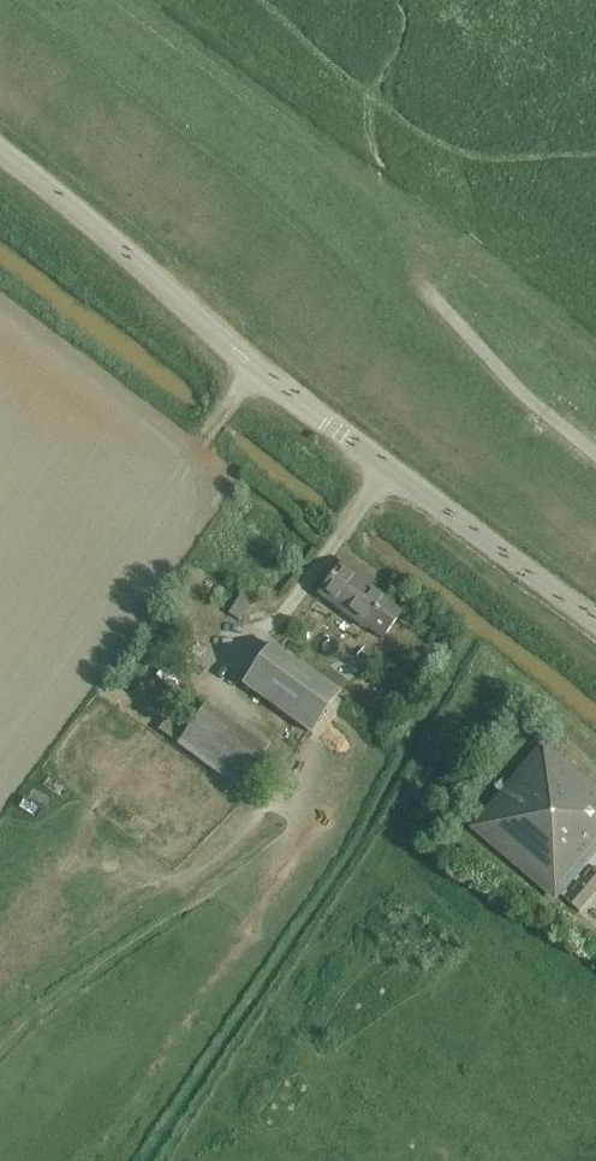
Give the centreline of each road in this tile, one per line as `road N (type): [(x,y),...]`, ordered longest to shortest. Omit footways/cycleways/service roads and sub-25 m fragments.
road 1 (unclassified): [(326,421),(0,153)]
road 2 (track): [(353,212),(69,0)]
road 3 (residential): [(595,623),(326,421)]

